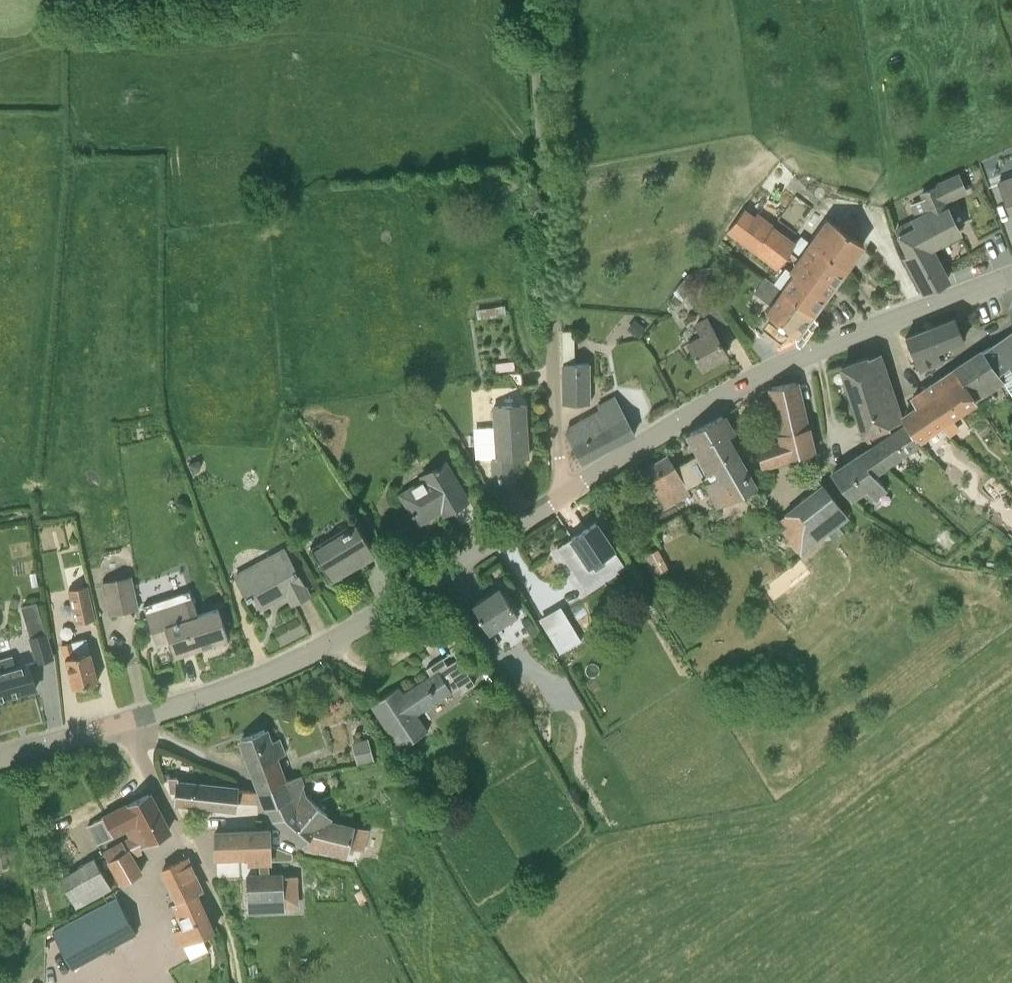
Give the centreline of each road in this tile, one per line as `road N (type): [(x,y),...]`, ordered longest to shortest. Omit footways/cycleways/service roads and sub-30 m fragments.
road 1 (unclassified): [(0,756),(280,667),(568,491)]
road 2 (unclassified): [(568,491),(750,379),(1011,276)]
road 3 (unclassified): [(568,491),(555,430),(533,0)]
road 4 (track): [(237,982),(207,883),(122,722)]

